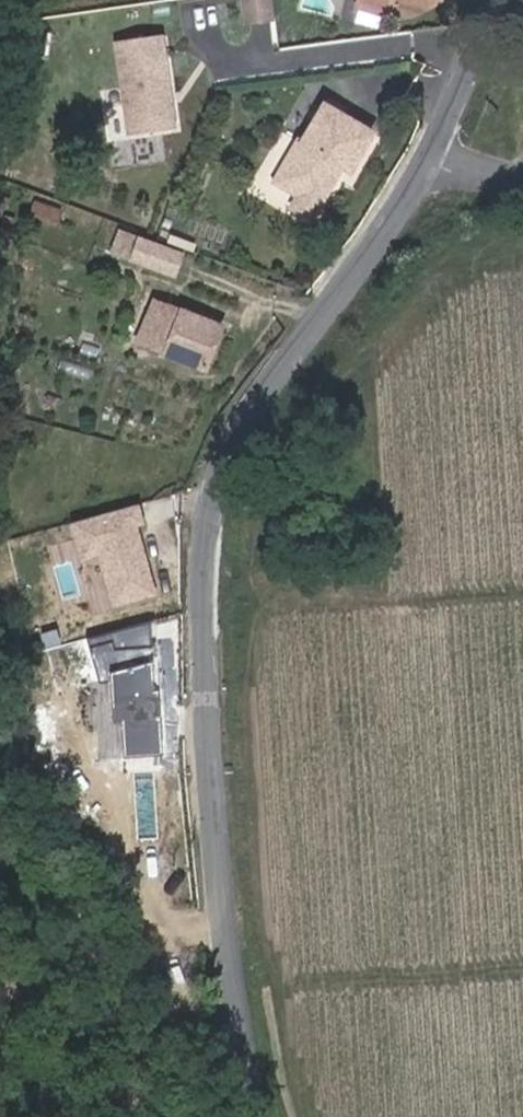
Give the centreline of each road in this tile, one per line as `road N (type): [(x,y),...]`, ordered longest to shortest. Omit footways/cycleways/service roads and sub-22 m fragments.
road 1 (unclassified): [(276,1116),(204,814),(202,503),(251,400),(420,180)]
road 2 (unclassified): [(420,180),(492,0)]

